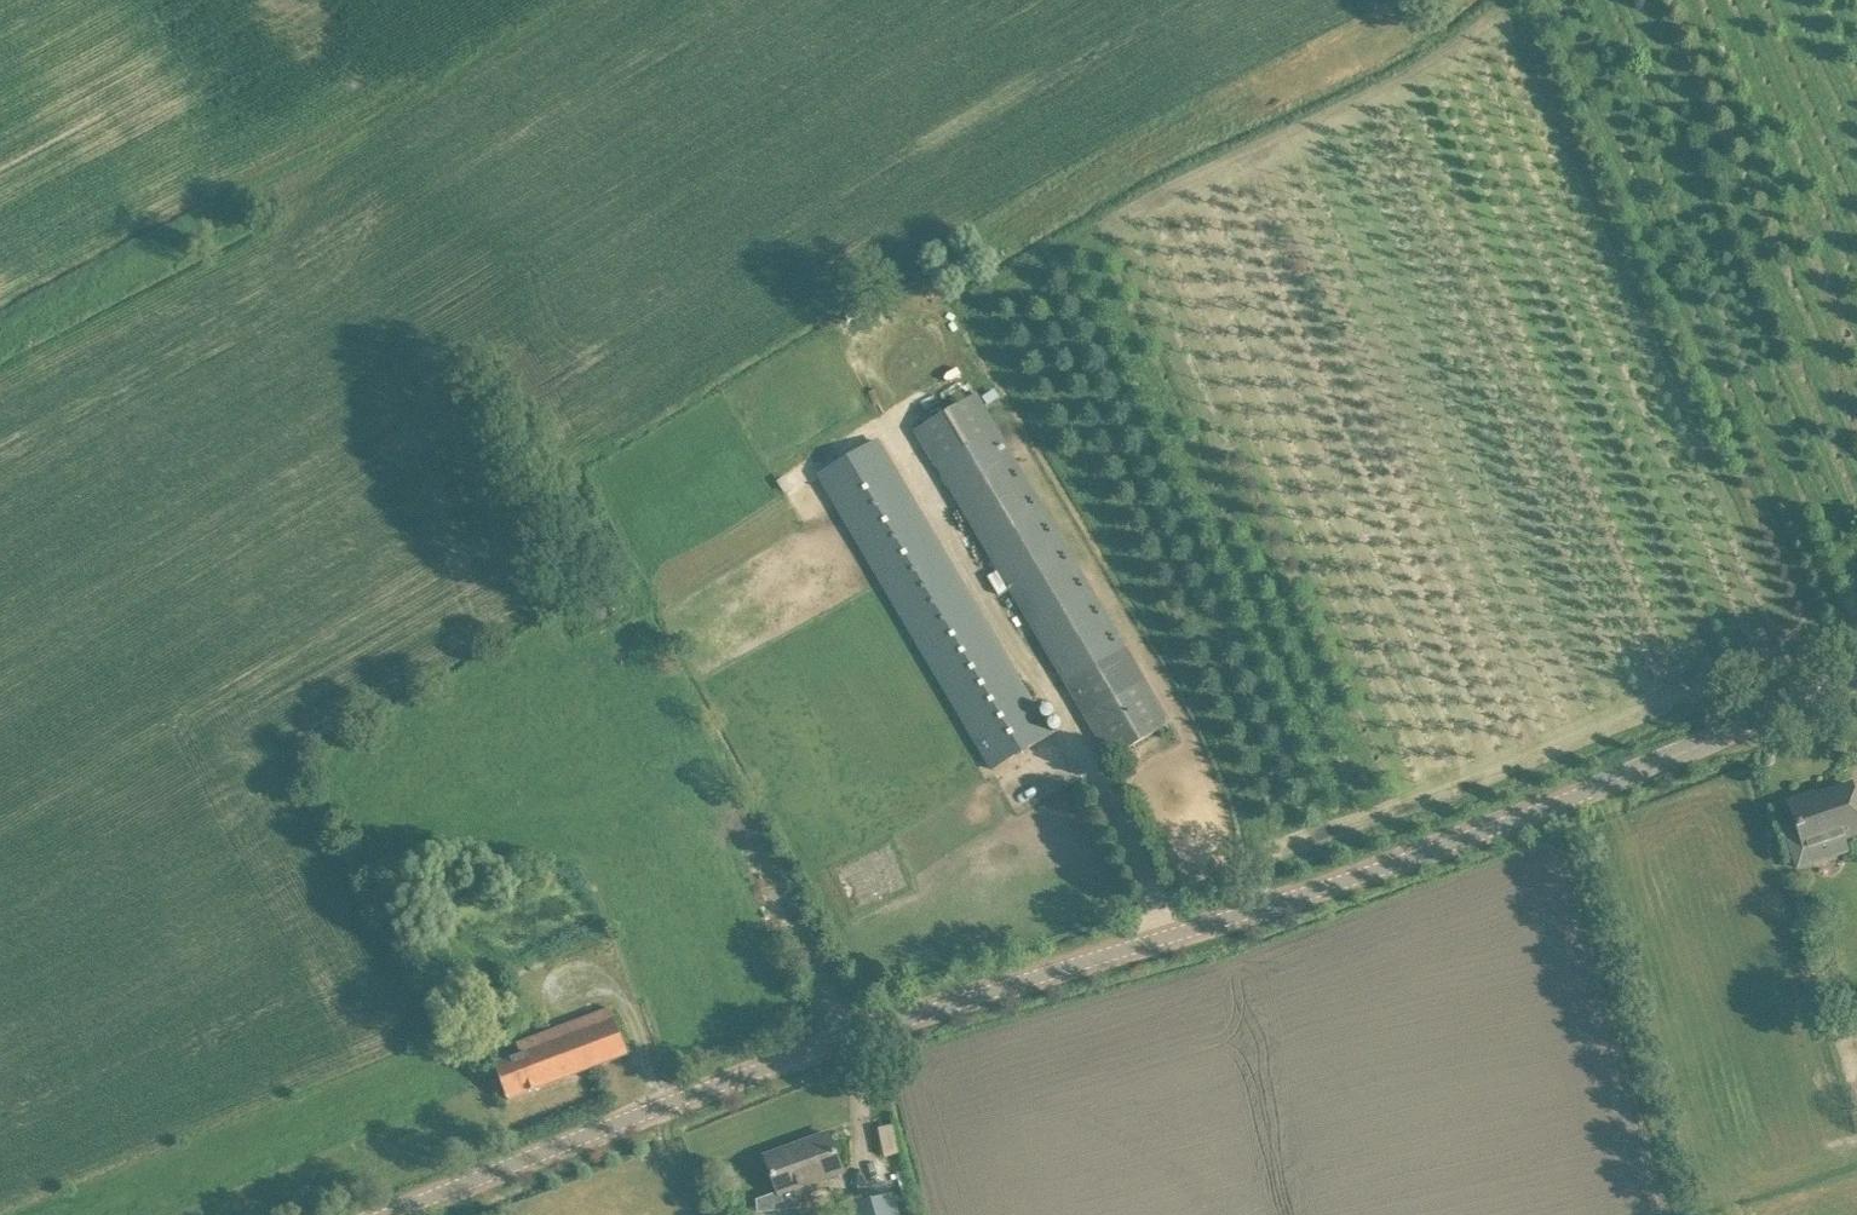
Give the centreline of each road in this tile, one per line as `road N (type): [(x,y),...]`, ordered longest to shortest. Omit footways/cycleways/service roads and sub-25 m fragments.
road 1 (unclassified): [(391,1214),(870,1033),(1456,843),(1856,674)]

